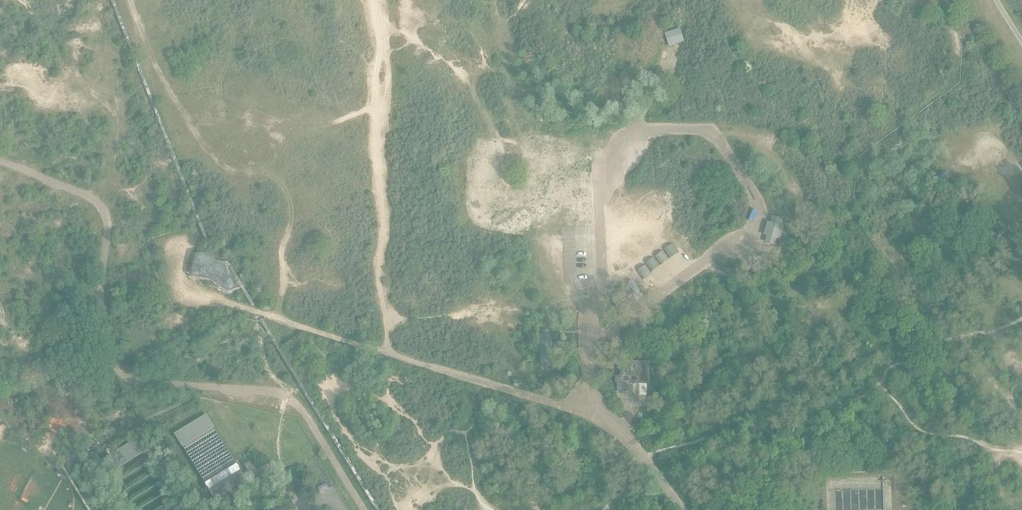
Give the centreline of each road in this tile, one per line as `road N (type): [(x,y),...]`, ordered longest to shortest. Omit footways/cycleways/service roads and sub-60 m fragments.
road 1 (track): [(609,422),(588,364),(630,316),(740,240),(758,216),(756,201),(711,131),(659,131),(622,147),(601,172),(601,269),(592,319)]
road 2 (track): [(364,509),(309,419),(282,395),(132,382),(118,371),(104,342),(101,207),(0,160)]
road 3 (track): [(609,422),(198,295)]
road 4 (track): [(387,354),(373,0)]

